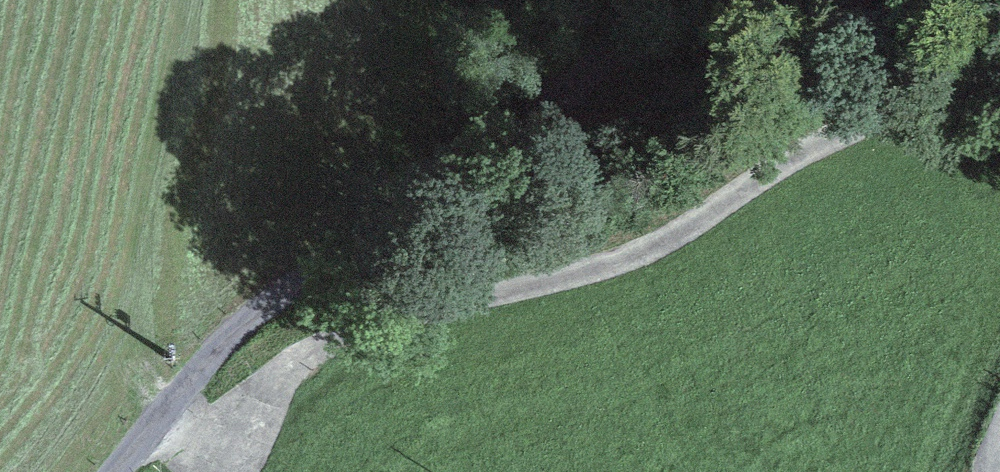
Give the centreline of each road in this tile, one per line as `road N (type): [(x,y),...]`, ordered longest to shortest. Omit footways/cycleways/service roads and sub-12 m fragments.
road 1 (track): [(999,121),(937,105),(888,104),(839,121),(675,224),(384,318),(291,360),(250,433),(218,451),(188,439),(169,411)]
road 2 (unclassified): [(670,0),(483,157),(253,319),(116,471)]

